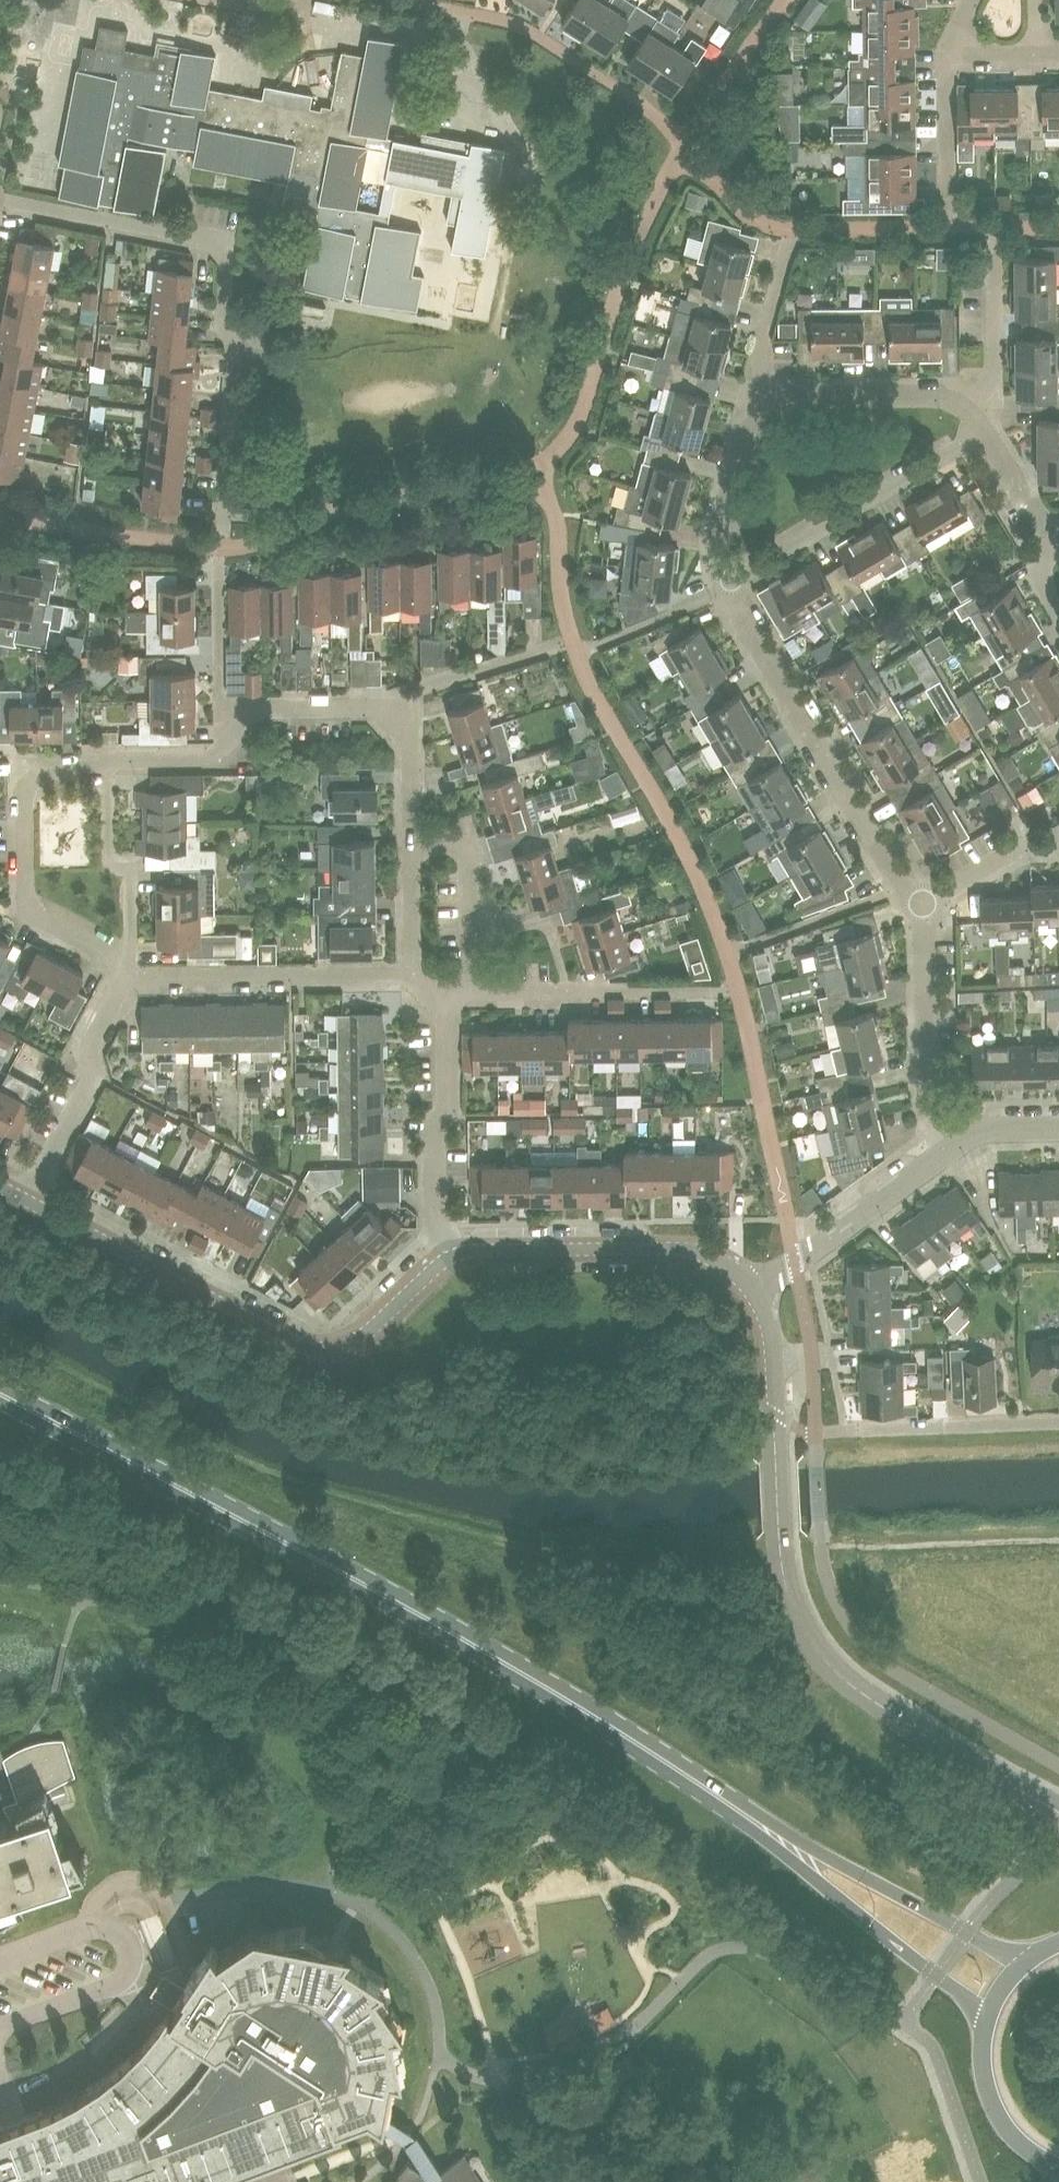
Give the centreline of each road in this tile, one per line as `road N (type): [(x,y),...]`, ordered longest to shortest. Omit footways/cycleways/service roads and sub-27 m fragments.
road 1 (primary): [(716,1793),(421,1613),(0,1391)]
road 2 (tertiary): [(959,1759),(833,1670),(791,1605),(780,1539),(771,1322),(758,1291)]
road 3 (residential): [(223,525),(233,345),(224,310),(226,244),(0,196)]
road 4 (tertiary): [(451,1256),(361,1338),(324,1352),(303,1348),(25,1202)]
road 5 (residential): [(126,979),(118,958),(28,906),(24,795),(46,770),(209,760),(244,725)]
road 6 (residential): [(923,907),(903,887),(731,580)]
road 7 (primary): [(1032,1964),(963,1935),(716,1793)]
road 8 (primary): [(716,1793),(991,2023)]
road 9 (tertiary): [(758,1291),(695,1250),(451,1256)]
road 10 (residential): [(0,1963),(94,1927),(120,1935),(131,1959),(118,1985),(0,2028)]
road 11 (residential): [(731,580),(984,432)]
road 12 (residential): [(410,974),(126,979)]
road 13 (residential): [(451,1256),(435,1221),(435,1126),(448,1109),(448,996)]
road 14 (residential): [(126,979),(88,1049),(93,1076),(25,1202)]
road 15 (residential): [(758,1291),(958,1144)]
road 16 (residential): [(958,1144),(927,1084),(923,907)]
road 17 (residential): [(716,992),(475,994)]
road 18 (residential): [(859,1431),(1058,1424)]
road 19 (residential): [(475,994),(464,852),(412,848)]
road 20 (residential): [(776,405),(799,397),(918,395),(964,410)]
road 21 (residential): [(731,580),(719,533),(744,444),(776,405)]
road 22 (residential): [(555,647),(418,689),(399,718)]
road 23 (residential): [(964,410),(996,367),(992,244)]
road 24 (primary): [(991,2023),(985,2063),(998,2113),(1030,2152),(1058,2168)]
road 25 (residential): [(244,725),(221,710),(220,565)]
road 26 (residential): [(776,405),(758,356),(790,242)]
road 27 (residential): [(399,718),(376,708),(261,708),(244,725)]
road 28 (residential): [(923,907),(1022,846),(1058,846)]
road 29 (residential): [(951,203),(947,54)]
road 30 (residential): [(1058,544),(984,432)]
road 31 (residential): [(412,848),(411,742),(399,718)]
road 32 (residential): [(410,974),(412,848)]
road 33 (tertiary): [(959,1759),(1058,1834)]

